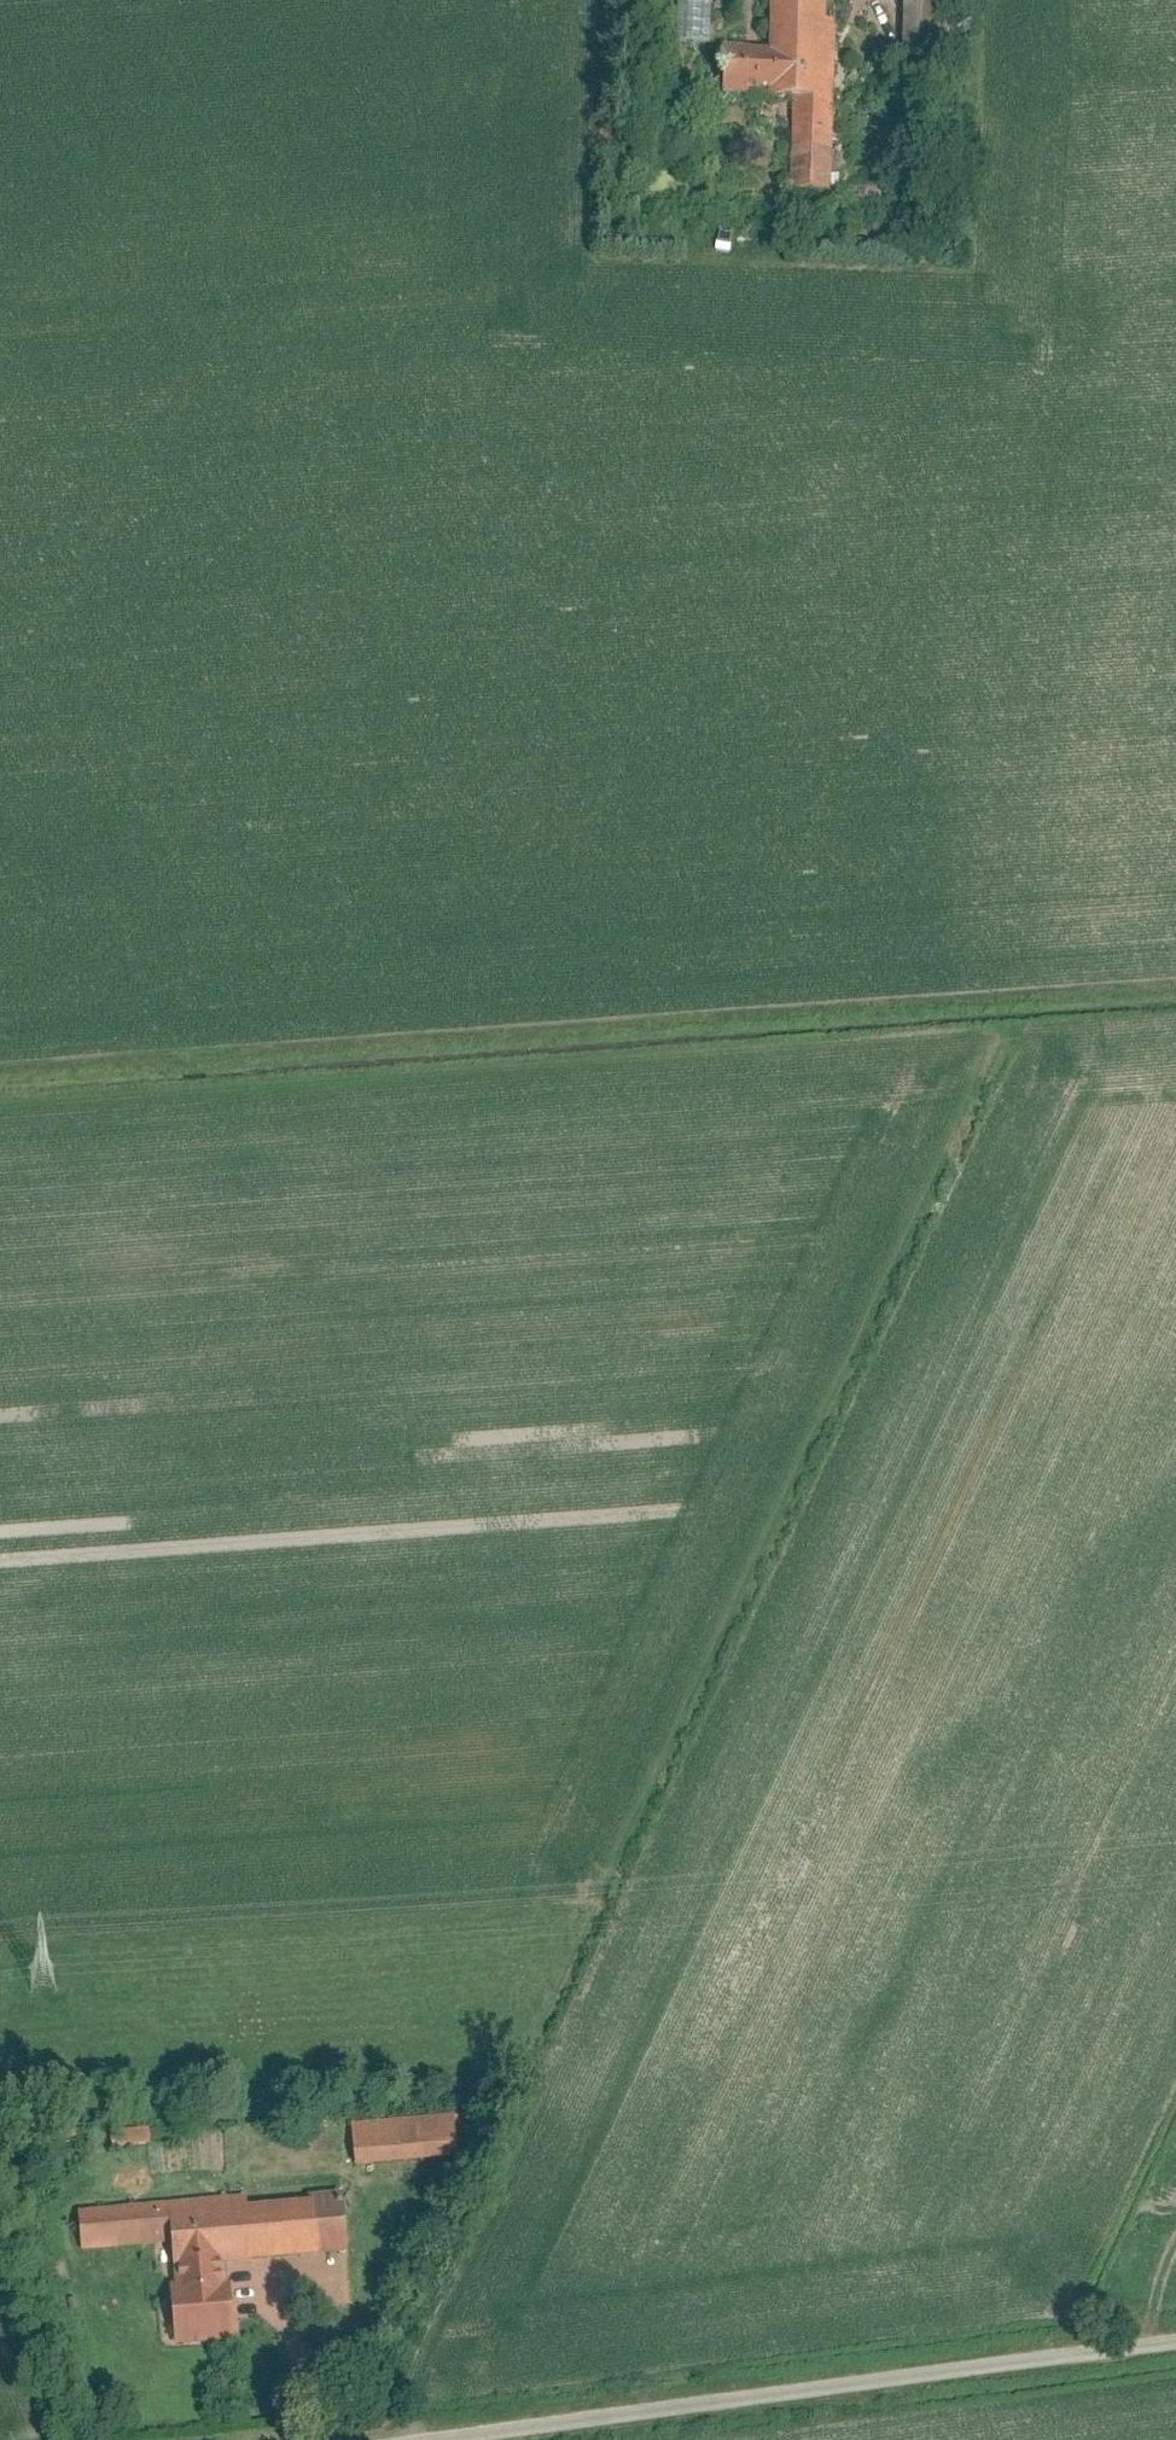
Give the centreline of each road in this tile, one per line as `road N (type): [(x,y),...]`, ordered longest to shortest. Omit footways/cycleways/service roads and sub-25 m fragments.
road 1 (unclassified): [(357,2439),(1175,2342)]

